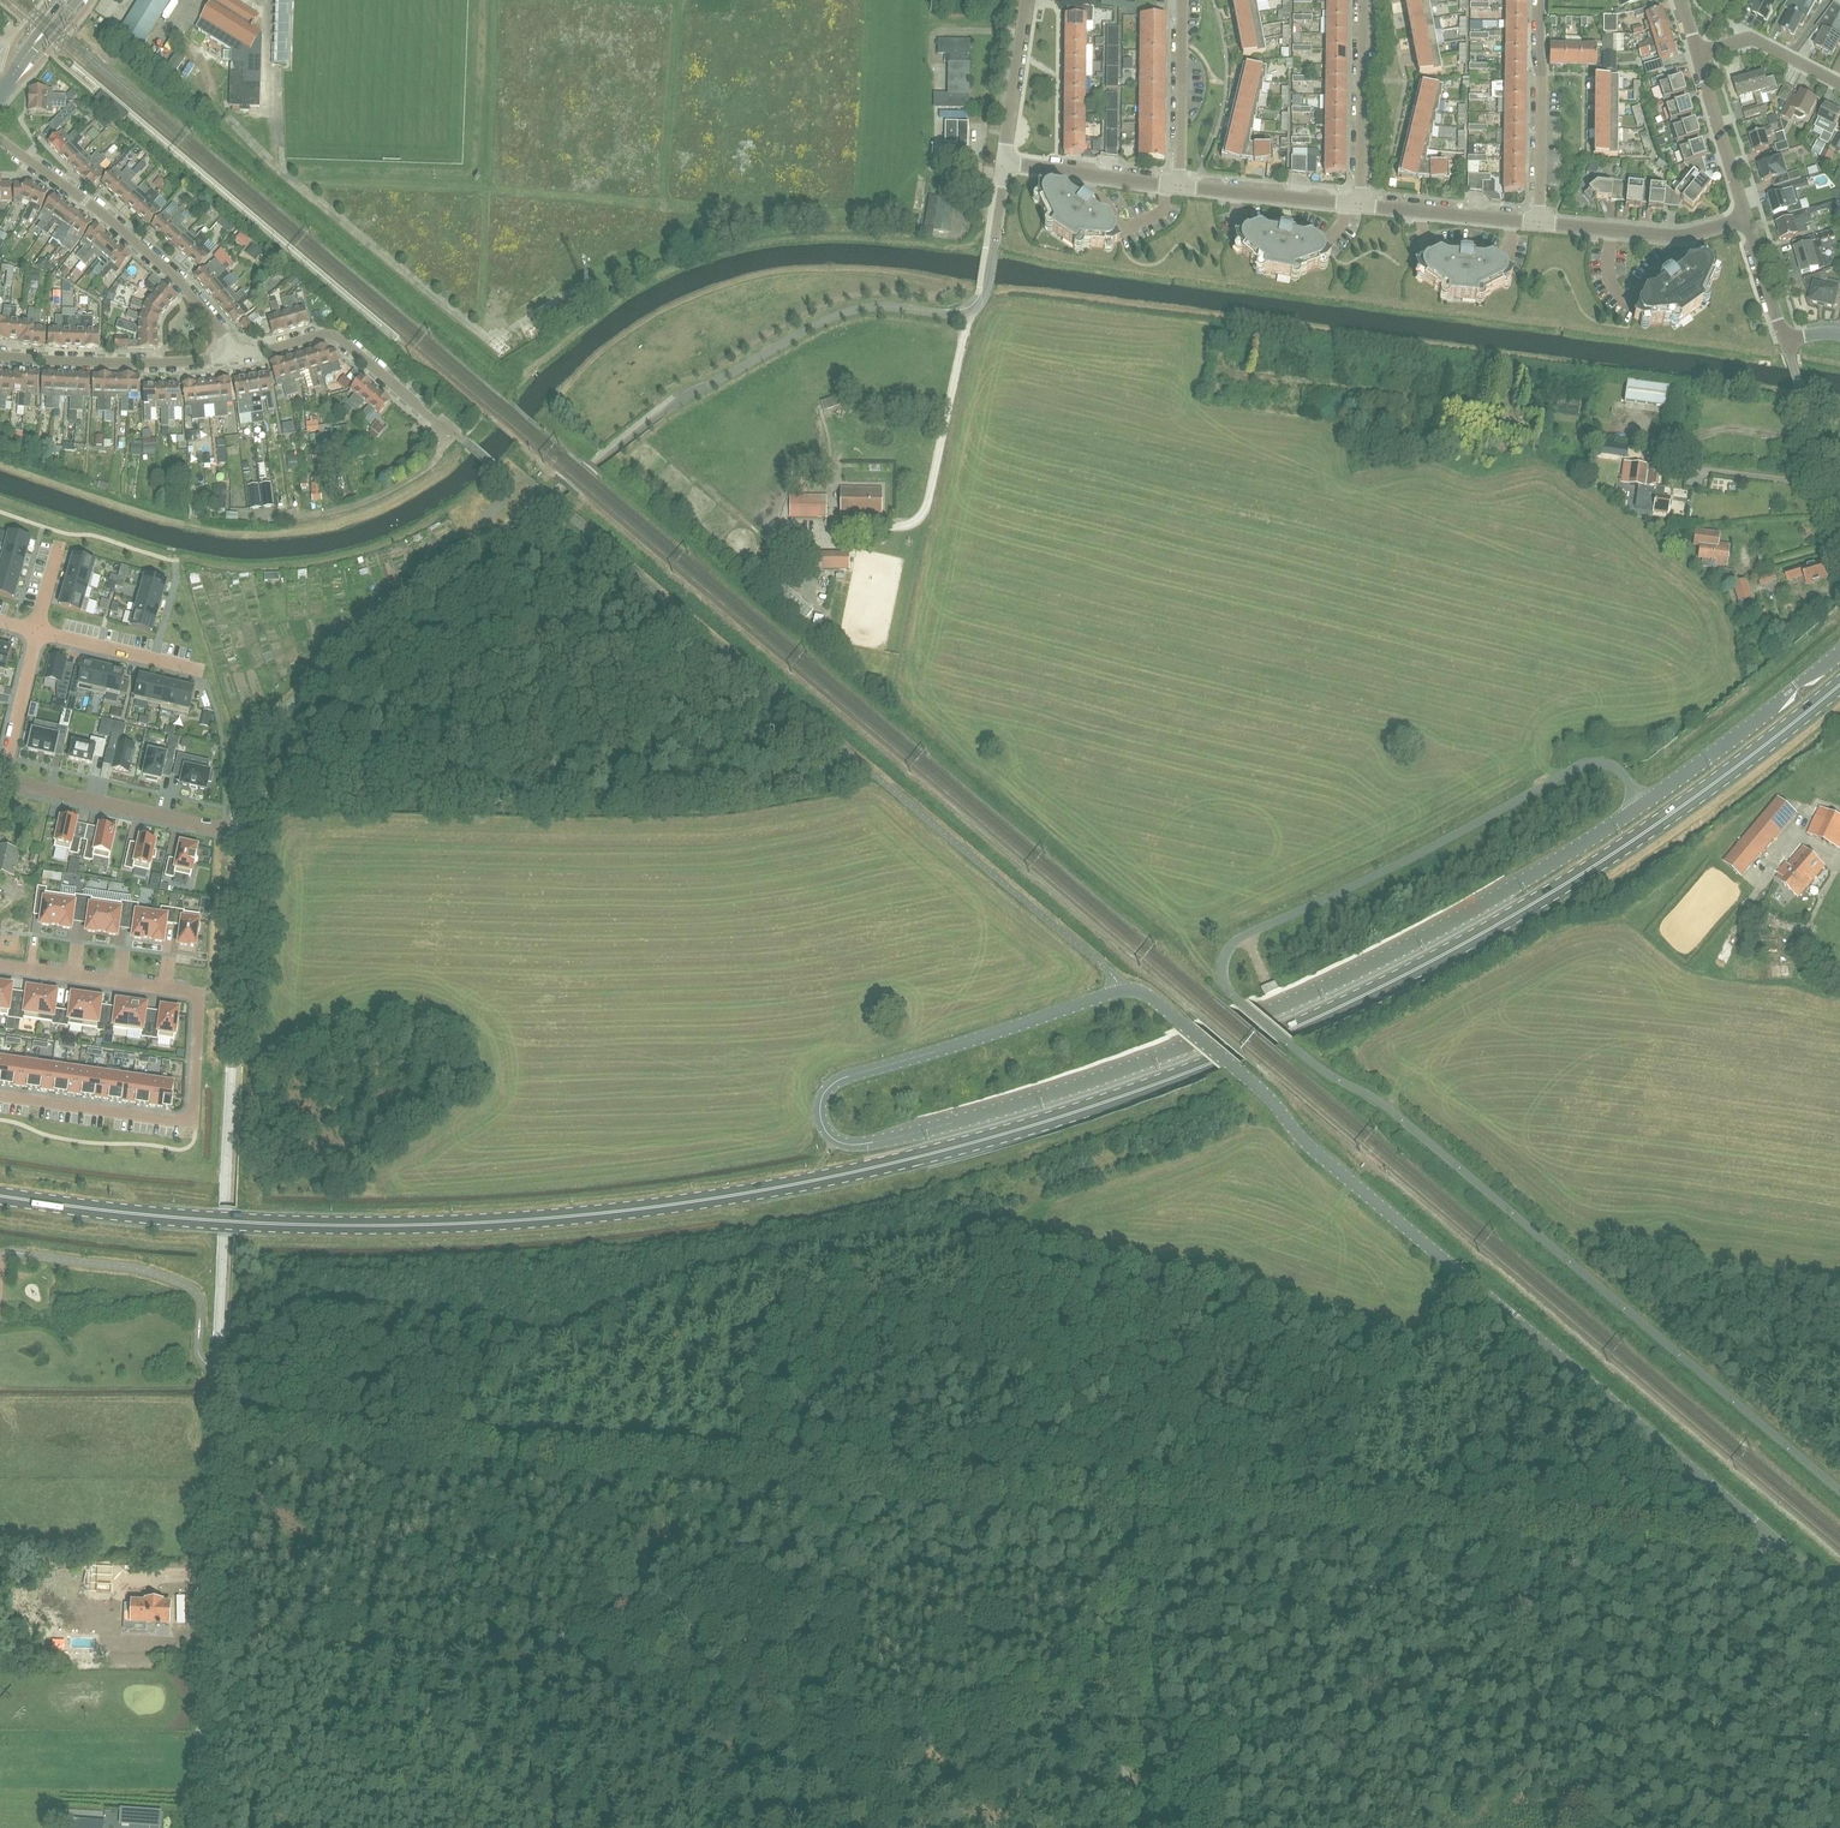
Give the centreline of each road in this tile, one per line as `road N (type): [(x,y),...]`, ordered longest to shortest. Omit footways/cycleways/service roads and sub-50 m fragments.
road 1 (unclassified): [(1646,804),(1410,945),(1280,1010),(1181,1046),(981,1115),(927,1130),(840,1143),(820,1113),(831,1085),(851,1075),(1122,991),(1146,994),(1160,1004),(1189,1029),(1236,1068),(1255,1084),(1323,1158),(1773,1536)]
road 2 (primary): [(1839,684),(1613,854),(1403,976),(1201,1067),(938,1152),(724,1197),(436,1225),(259,1223),(0,1194)]
road 3 (unclassified): [(1773,1536),(1746,1555),(1698,1555),(213,1448)]
road 4 (unclassified): [(1839,1491),(1385,1106),(1291,1043),(1223,976),(1232,944),(1247,935),(1586,763),(1613,766),(1646,804)]
road 5 (residential): [(0,965),(188,991),(199,1002),(191,1119),(0,1096)]
road 6 (residential): [(236,832),(239,776),(260,730),(481,550)]
road 7 (residential): [(196,1827),(213,1448)]
road 8 (residential): [(231,356),(185,286),(86,200),(0,141)]
road 9 (track): [(1136,1515),(1122,1827)]
road 10 (track): [(947,1504),(981,1230)]
road 11 (residential): [(458,436),(331,334),(231,356)]
road 12 (unclassified): [(1646,804),(1839,654)]
road 13 (residential): [(236,832),(36,788),(5,771)]
road 14 (unclassified): [(232,1067),(241,876),(236,832)]
road 15 (track): [(458,436),(418,477),(383,497),(322,514),(248,519)]
road 16 (residential): [(231,356),(163,363),(0,356)]
road 17 (residential): [(1537,221),(1540,0)]
road 18 (residential): [(1747,219),(1682,235),(1537,221)]
road 19 (residential): [(1358,204),(1362,0)]
road 20 (residential): [(1179,186),(1181,0)]
road 21 (residential): [(1358,204),(1179,186)]
road 22 (residential): [(1537,221),(1358,204)]
road 23 (residential): [(1179,186),(1004,165)]
road 24 (residential): [(1747,219),(1698,52)]
road 25 (residential): [(37,630),(205,672)]
road 26 (unclassified): [(1839,514),(1789,354)]
road 27 (residential): [(1004,165),(1028,0)]
road 28 (residential): [(1839,83),(1753,39),(1698,52)]
road 29 (residential): [(5,771),(37,630)]
road 30 (residential): [(1783,341),(1747,219)]
road 31 (residential): [(986,288),(1004,165)]

